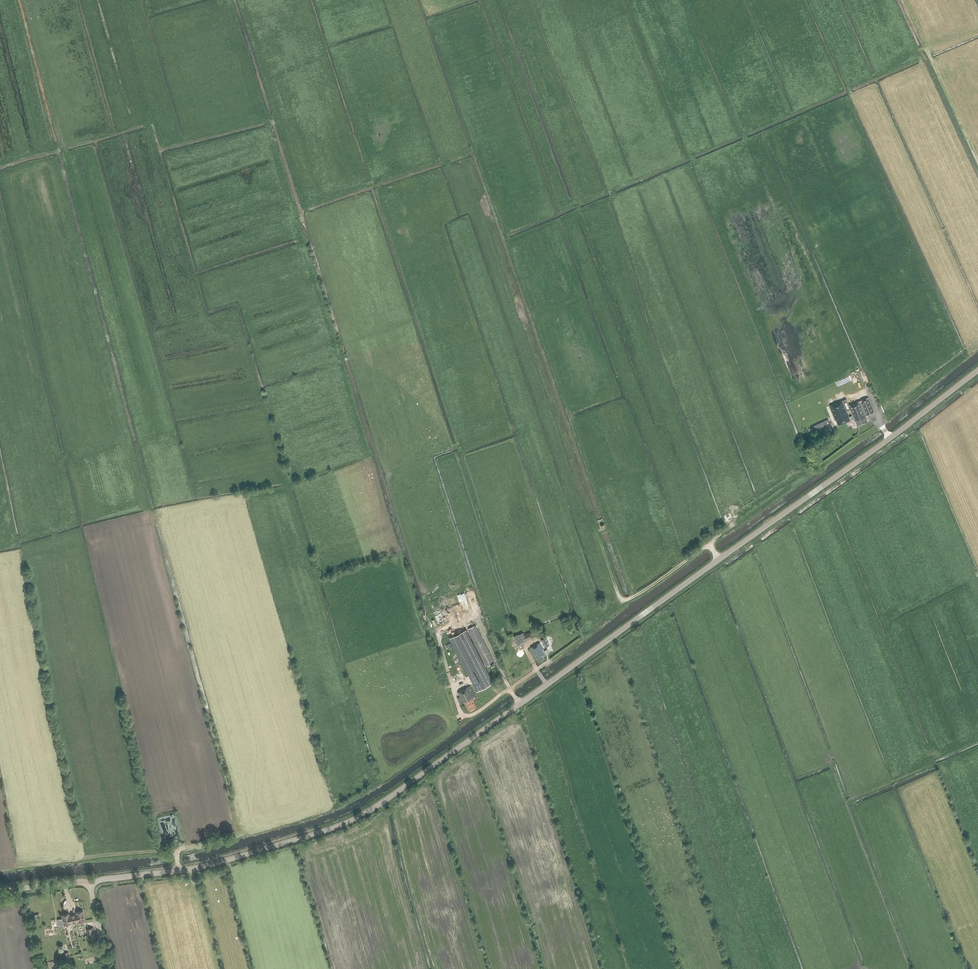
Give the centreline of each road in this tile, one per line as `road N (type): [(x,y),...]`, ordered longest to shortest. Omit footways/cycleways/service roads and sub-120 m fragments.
road 1 (tertiary): [(93,885),(221,863),(366,815),(977,373)]
road 2 (track): [(719,559),(706,546),(624,604),(596,529)]

